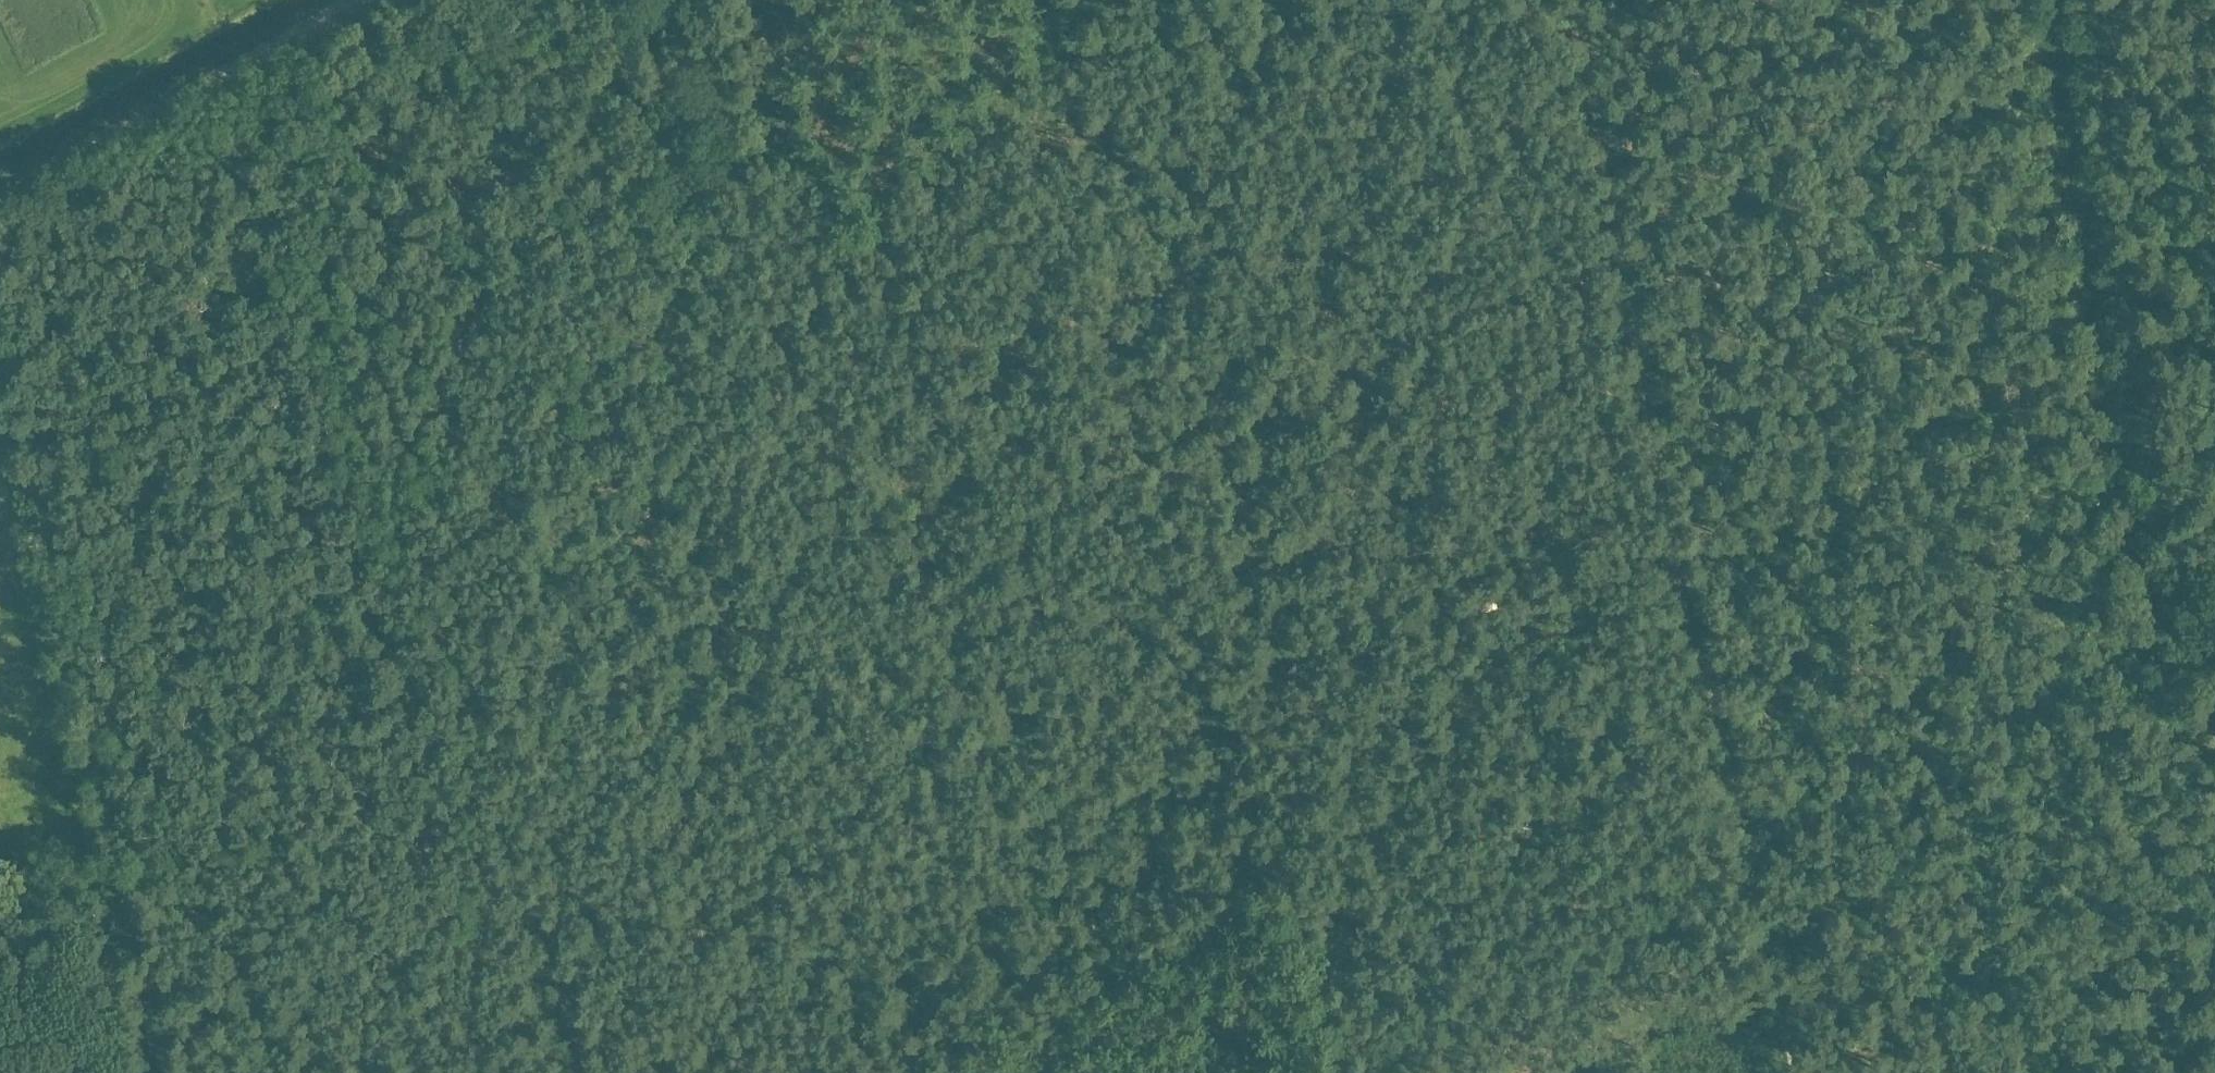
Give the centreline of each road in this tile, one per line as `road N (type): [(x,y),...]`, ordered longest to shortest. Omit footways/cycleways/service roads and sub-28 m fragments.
road 1 (track): [(0,194),(359,0)]

